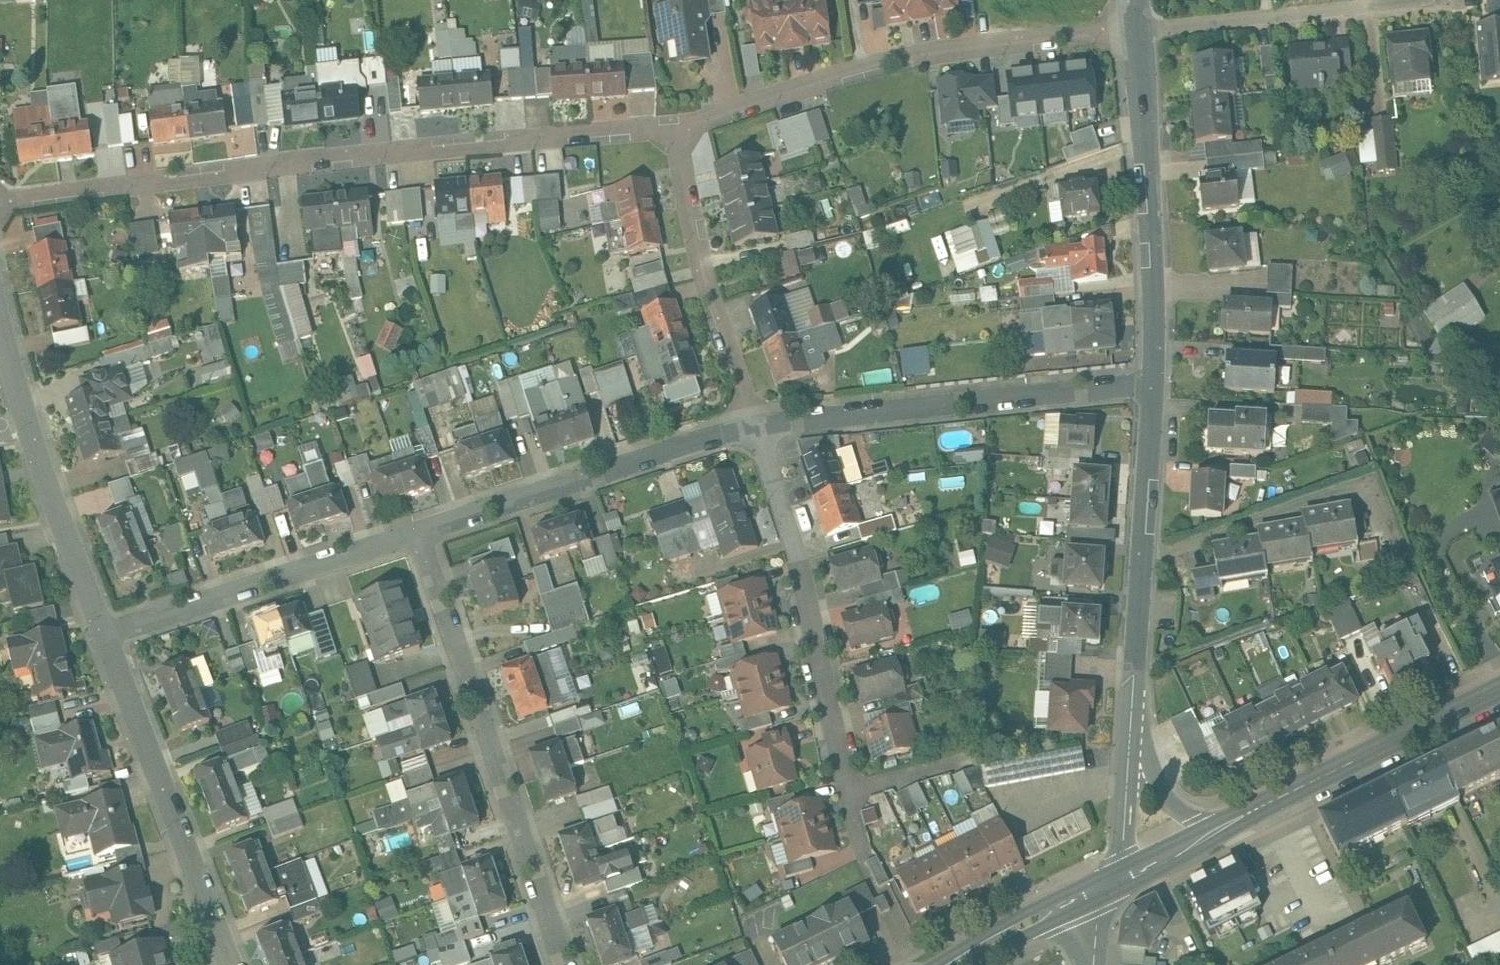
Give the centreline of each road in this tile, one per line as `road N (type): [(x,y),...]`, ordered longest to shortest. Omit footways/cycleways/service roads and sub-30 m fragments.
road 1 (residential): [(0,200),(330,159),(675,131)]
road 2 (residential): [(1135,872),(1136,700),(1155,384)]
road 3 (residential): [(675,131),(881,63),(1133,30)]
road 4 (residential): [(566,964),(418,532)]
road 5 (tertiary): [(1135,872),(1499,695)]
road 6 (residential): [(756,427),(1155,384)]
road 7 (residential): [(756,427),(799,567),(850,793)]
road 8 (residential): [(1155,384),(1154,222),(1133,30)]
road 9 (residential): [(418,532),(756,427)]
road 10 (unclassified): [(232,964),(106,636)]
road 11 (unclassified): [(106,636),(23,418),(0,307)]
road 12 (residential): [(106,636),(418,532)]
road 13 (residential): [(675,131),(713,297),(756,427)]
road 14 (residential): [(1133,30),(1407,0)]
road 15 (tertiary): [(945,964),(1135,872)]

